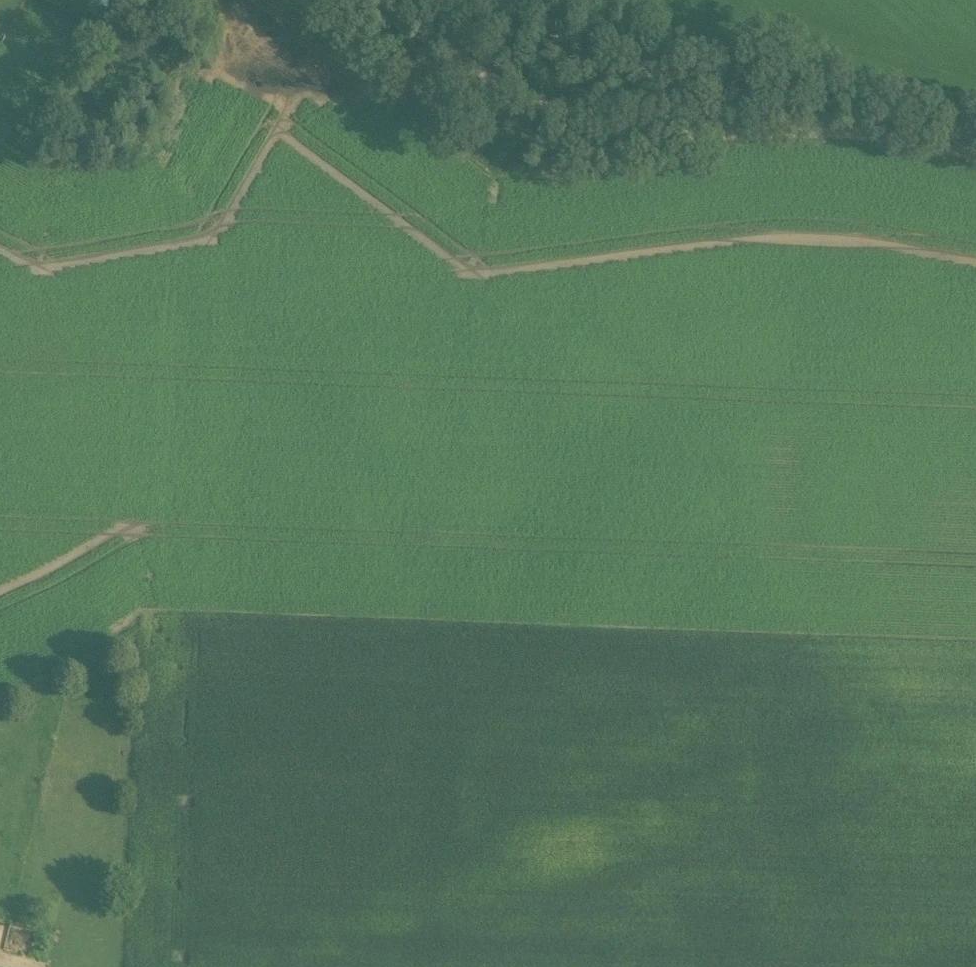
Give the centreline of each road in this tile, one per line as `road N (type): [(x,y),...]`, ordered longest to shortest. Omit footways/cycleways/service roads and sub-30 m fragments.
road 1 (track): [(381,0),(549,112),(641,134),(715,134)]
road 2 (track): [(715,134),(843,130),(936,143)]

